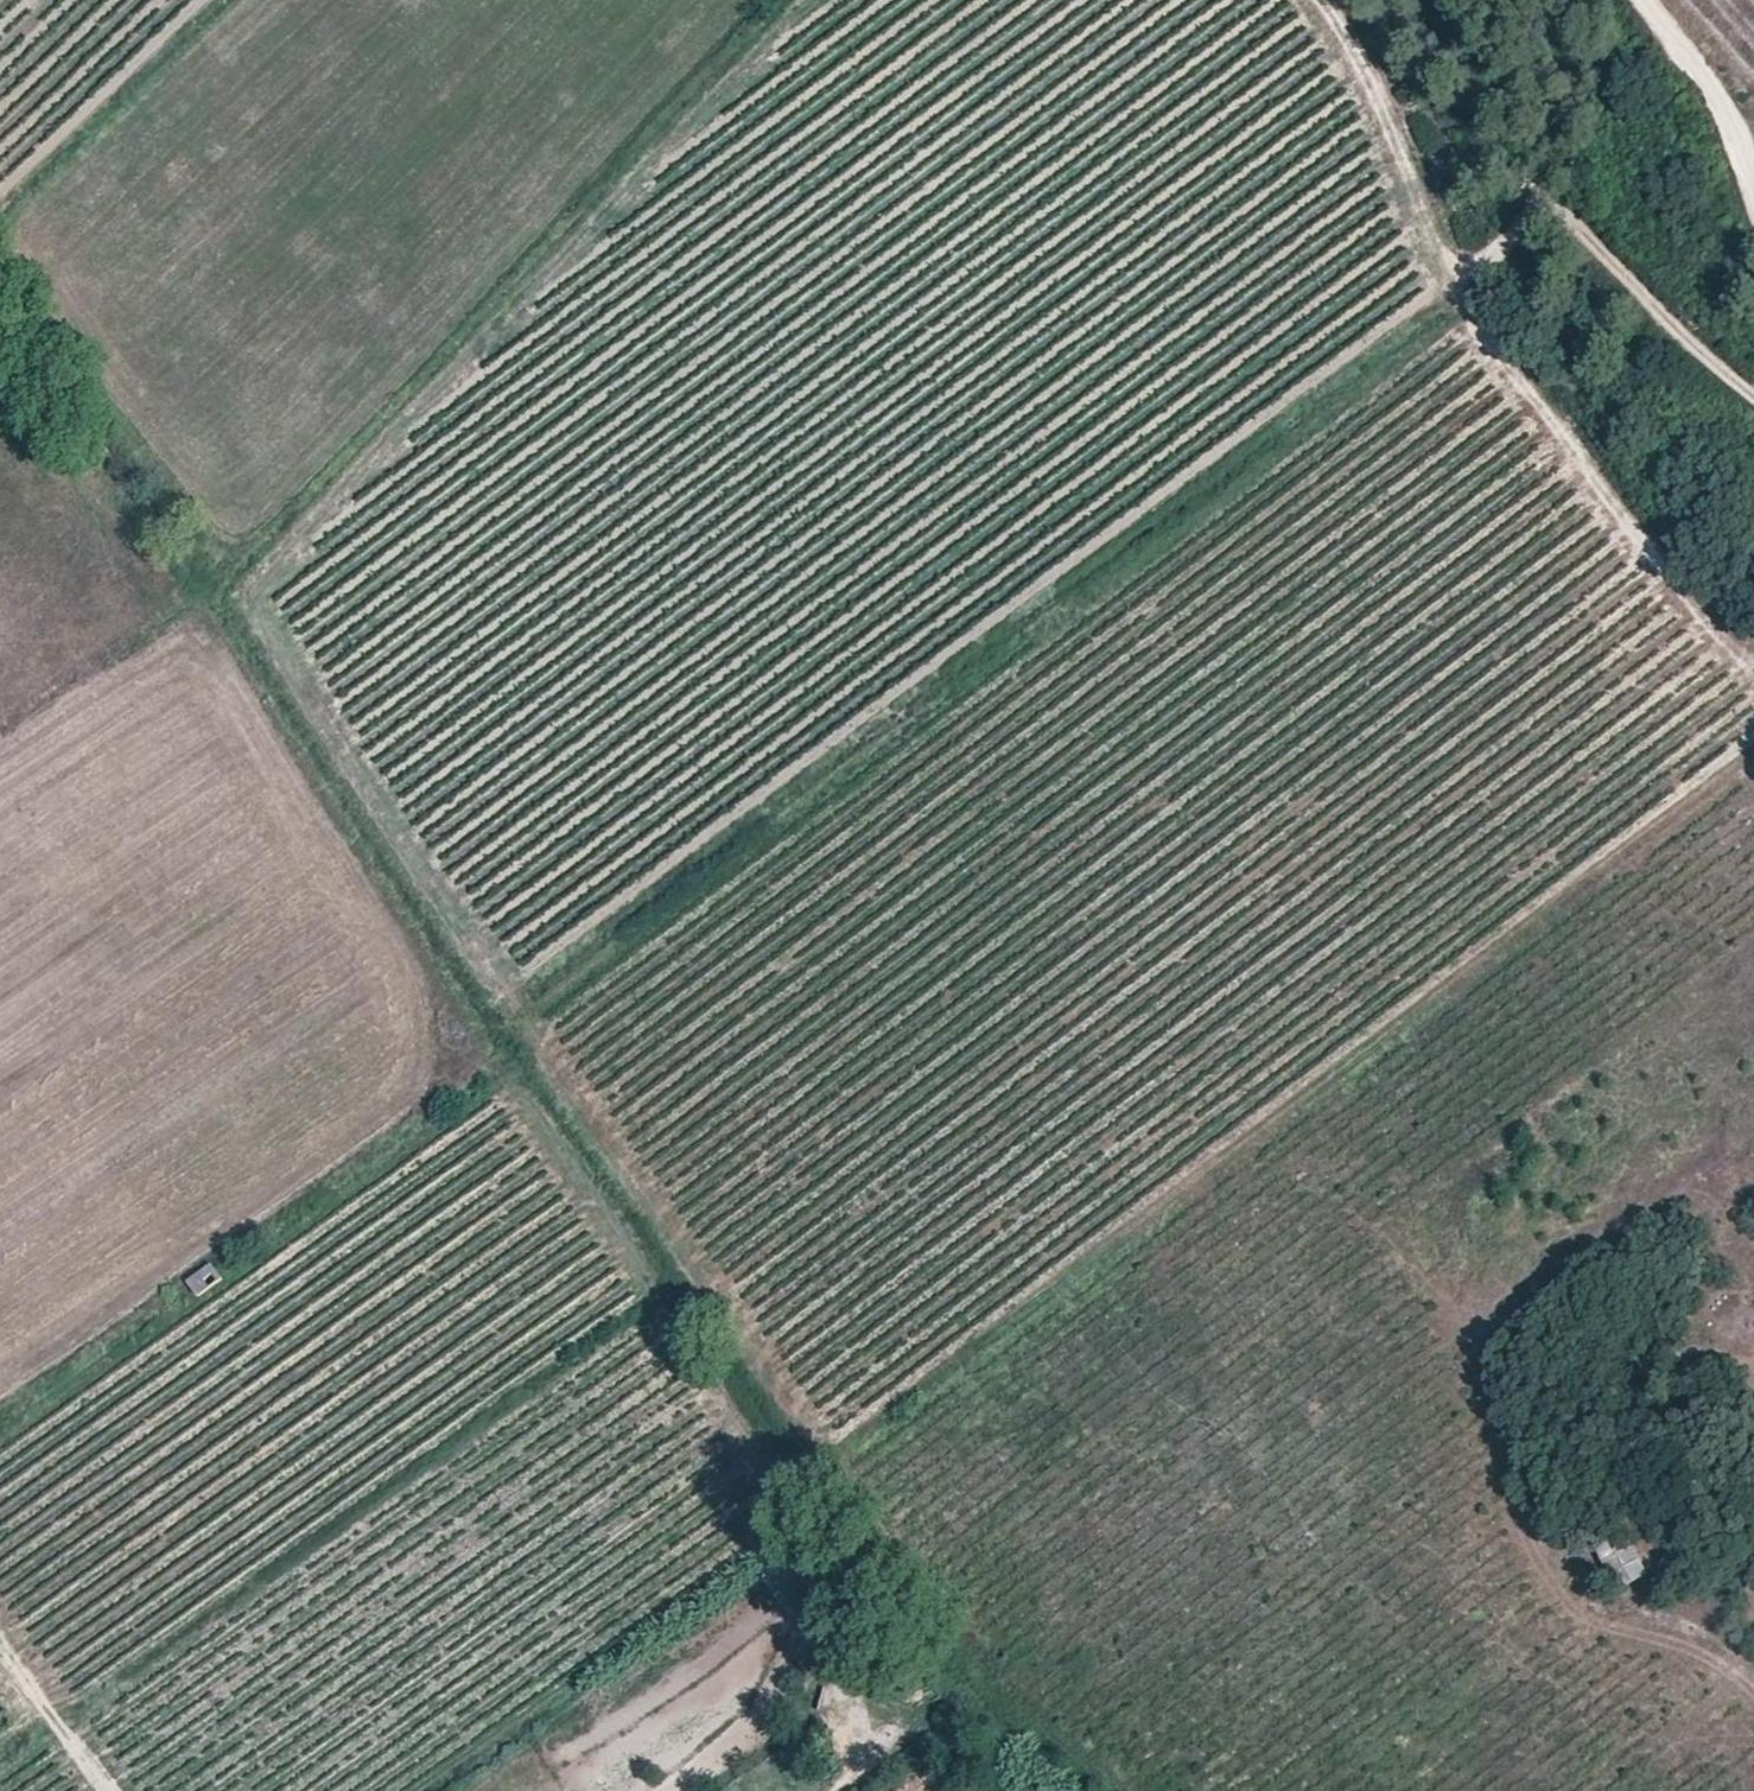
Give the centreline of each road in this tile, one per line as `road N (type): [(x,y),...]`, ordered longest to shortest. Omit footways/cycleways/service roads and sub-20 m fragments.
road 1 (track): [(1753,210),(1704,82),(1640,0)]
road 2 (track): [(0,1666),(103,1790)]

